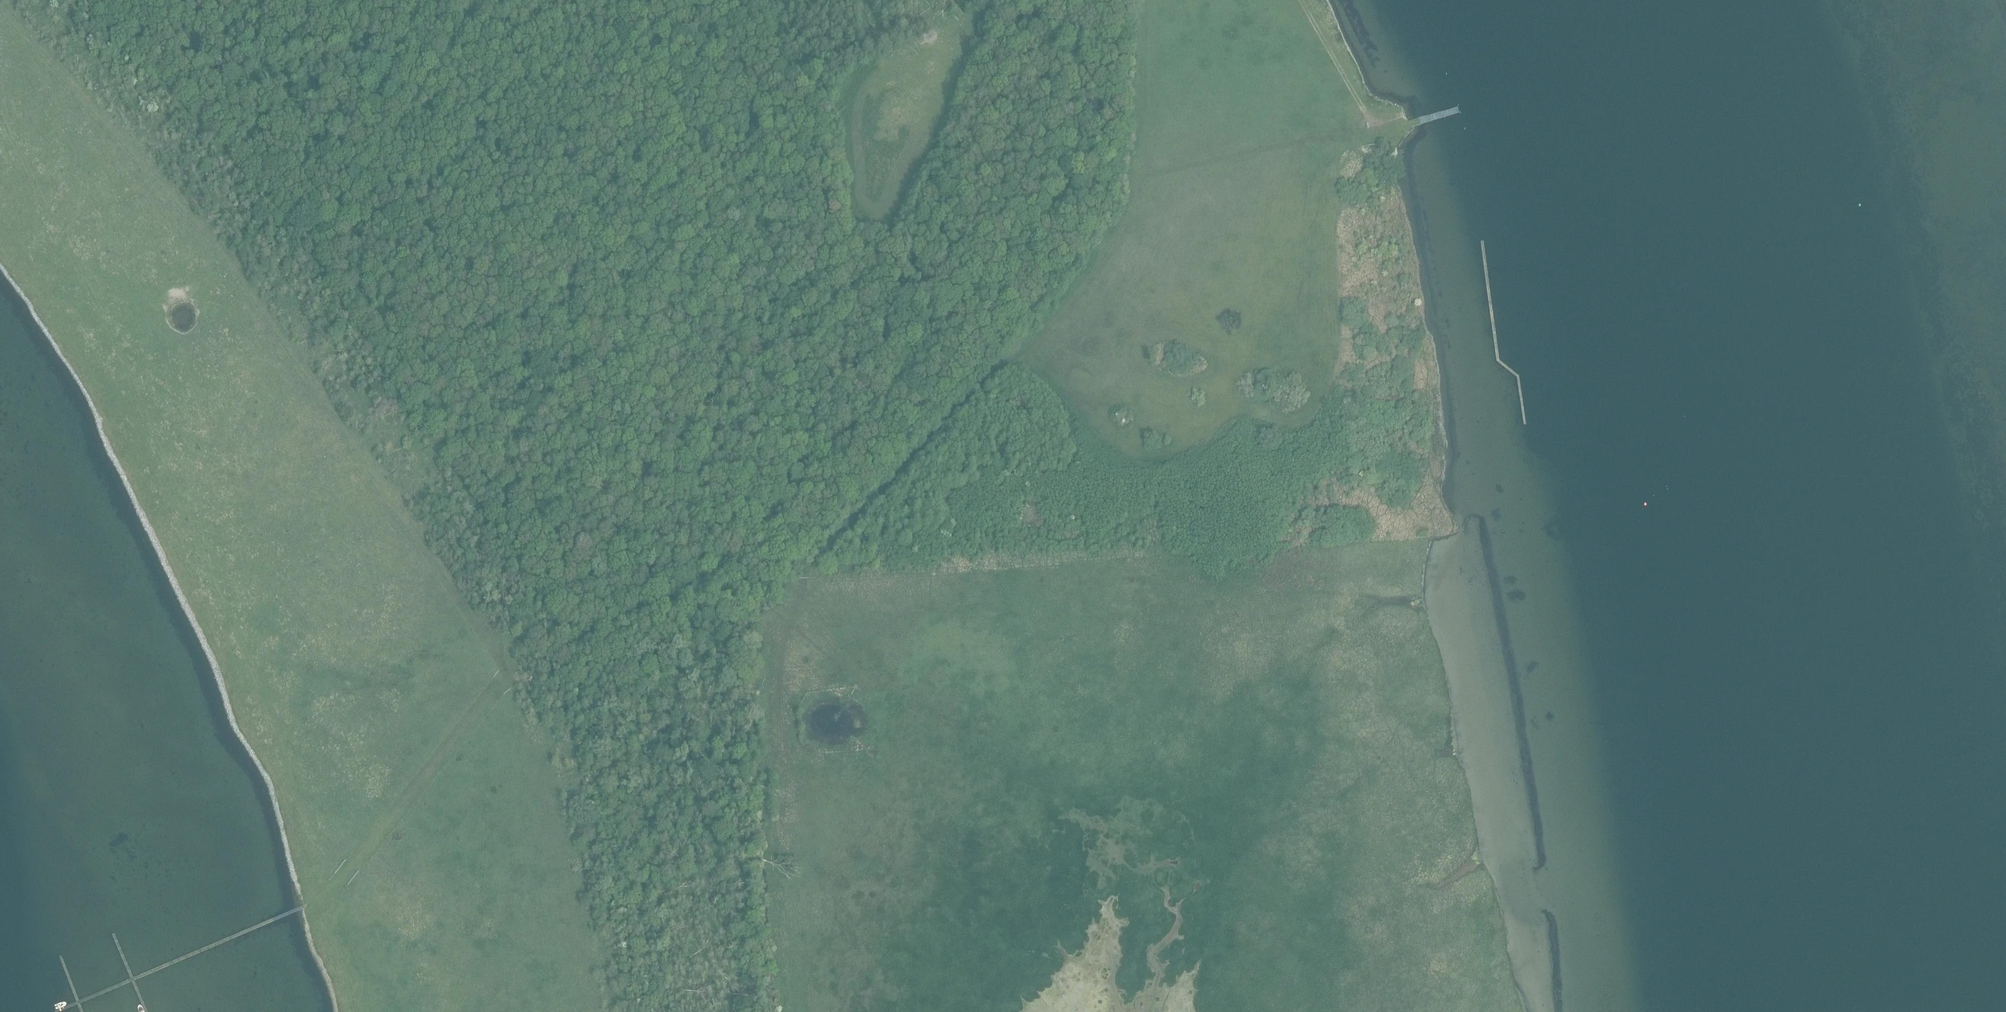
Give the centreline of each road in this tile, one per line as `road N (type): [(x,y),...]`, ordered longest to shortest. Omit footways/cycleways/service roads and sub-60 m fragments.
road 1 (track): [(335,890),(509,667),(225,247),(0,10)]

